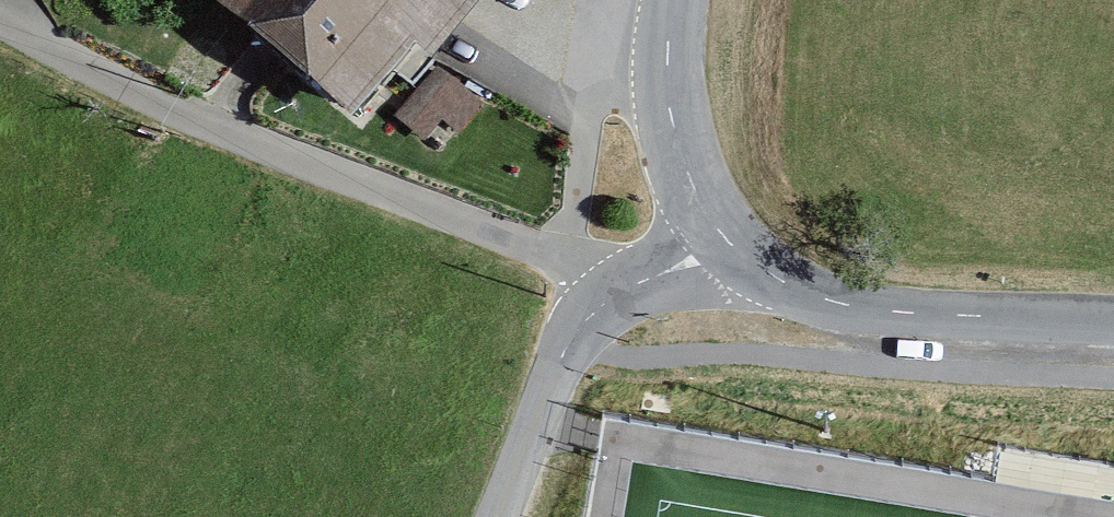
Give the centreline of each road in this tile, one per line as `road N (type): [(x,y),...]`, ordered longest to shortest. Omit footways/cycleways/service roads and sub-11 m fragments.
road 1 (track): [(639,284),(155,107),(0,19)]
road 2 (unclassified): [(723,238),(784,281),(848,306),(1113,321)]
road 3 (residential): [(723,238),(608,302),(588,324),(562,361),(503,516)]
road 4 (residential): [(684,0),(668,64),(674,170),(723,238)]

